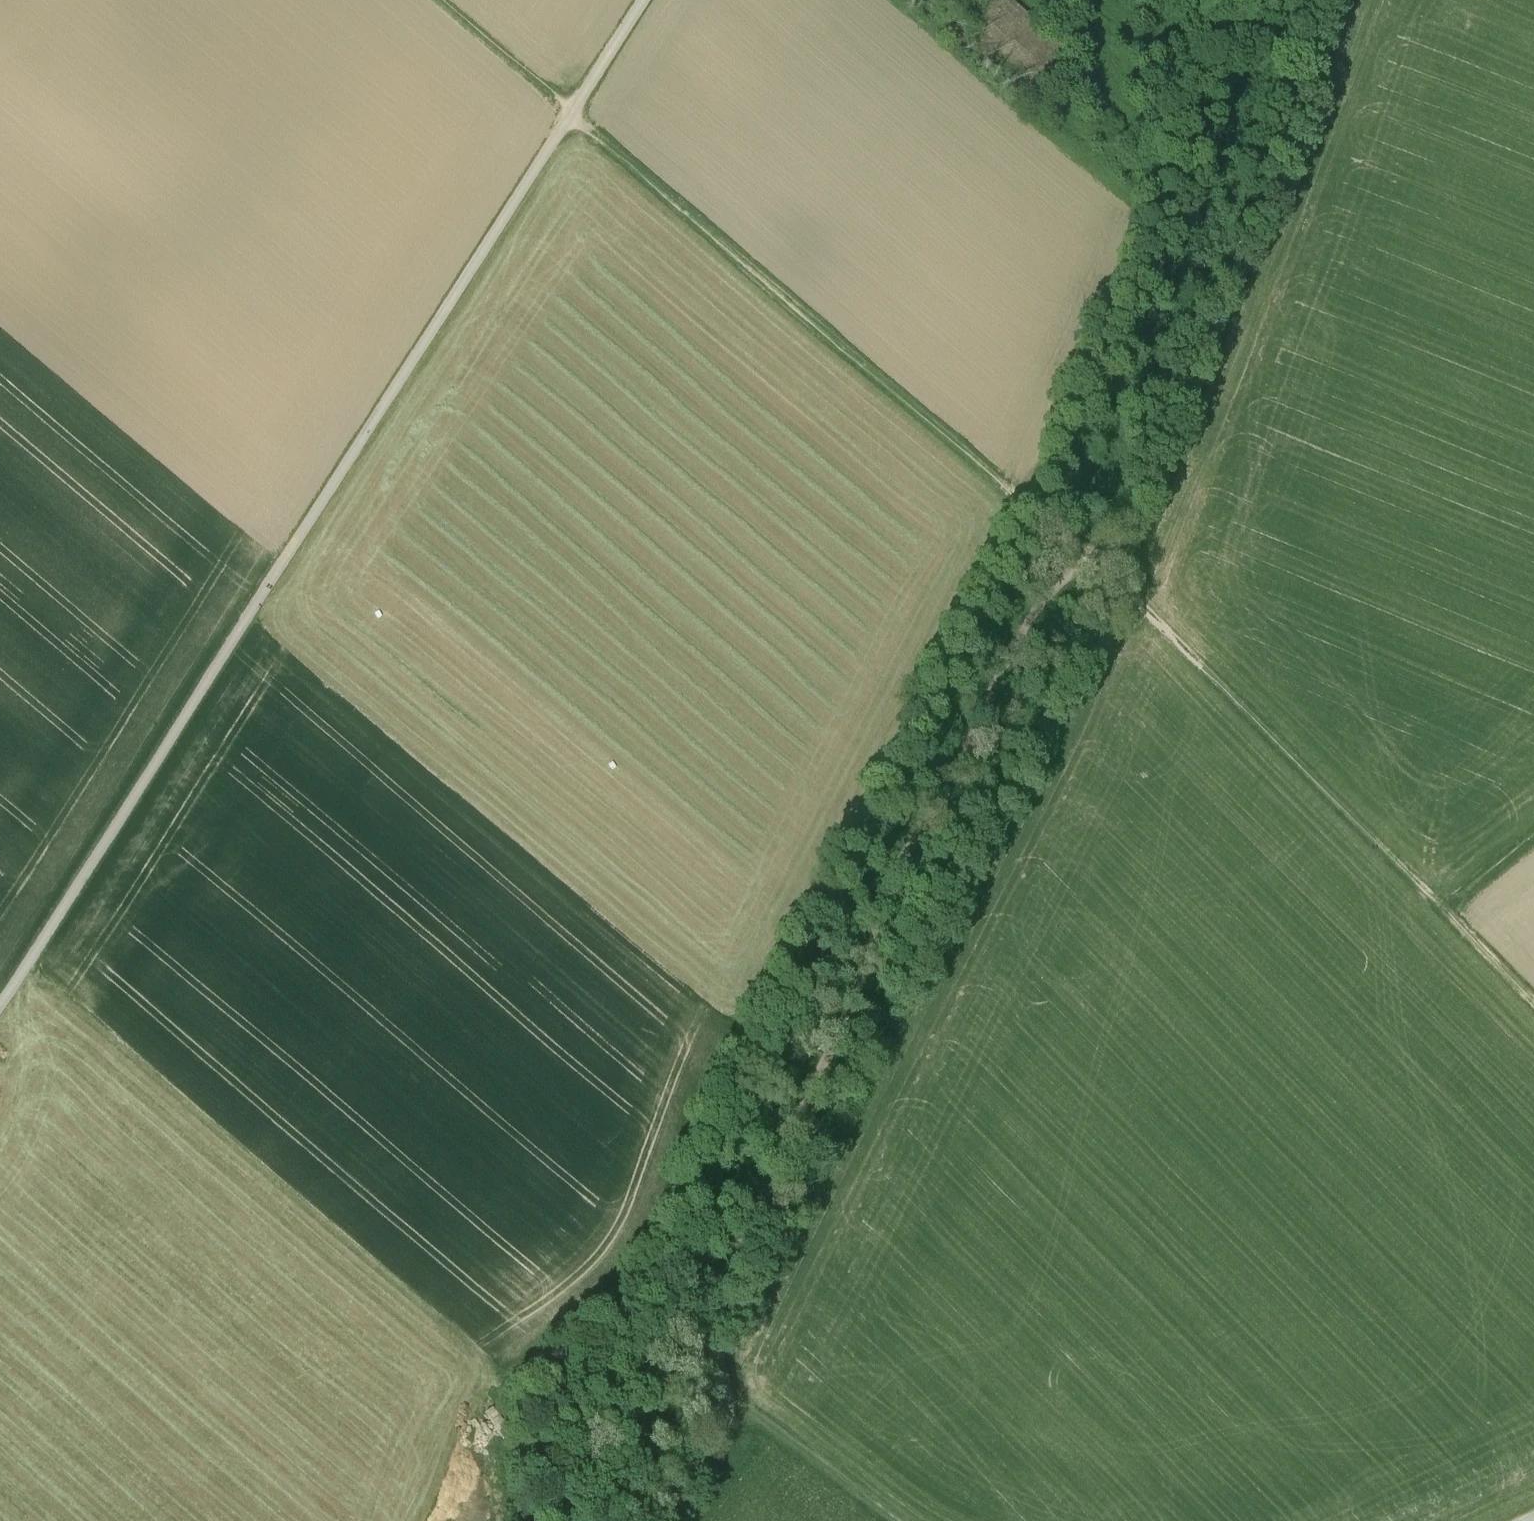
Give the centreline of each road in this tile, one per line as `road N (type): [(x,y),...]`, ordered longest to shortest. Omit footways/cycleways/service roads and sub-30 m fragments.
road 1 (track): [(1533,999),(1091,555),(573,112)]
road 2 (track): [(644,0),(0,999)]
road 3 (track): [(734,1404),(896,1520)]
road 4 (track): [(441,0),(573,112)]

